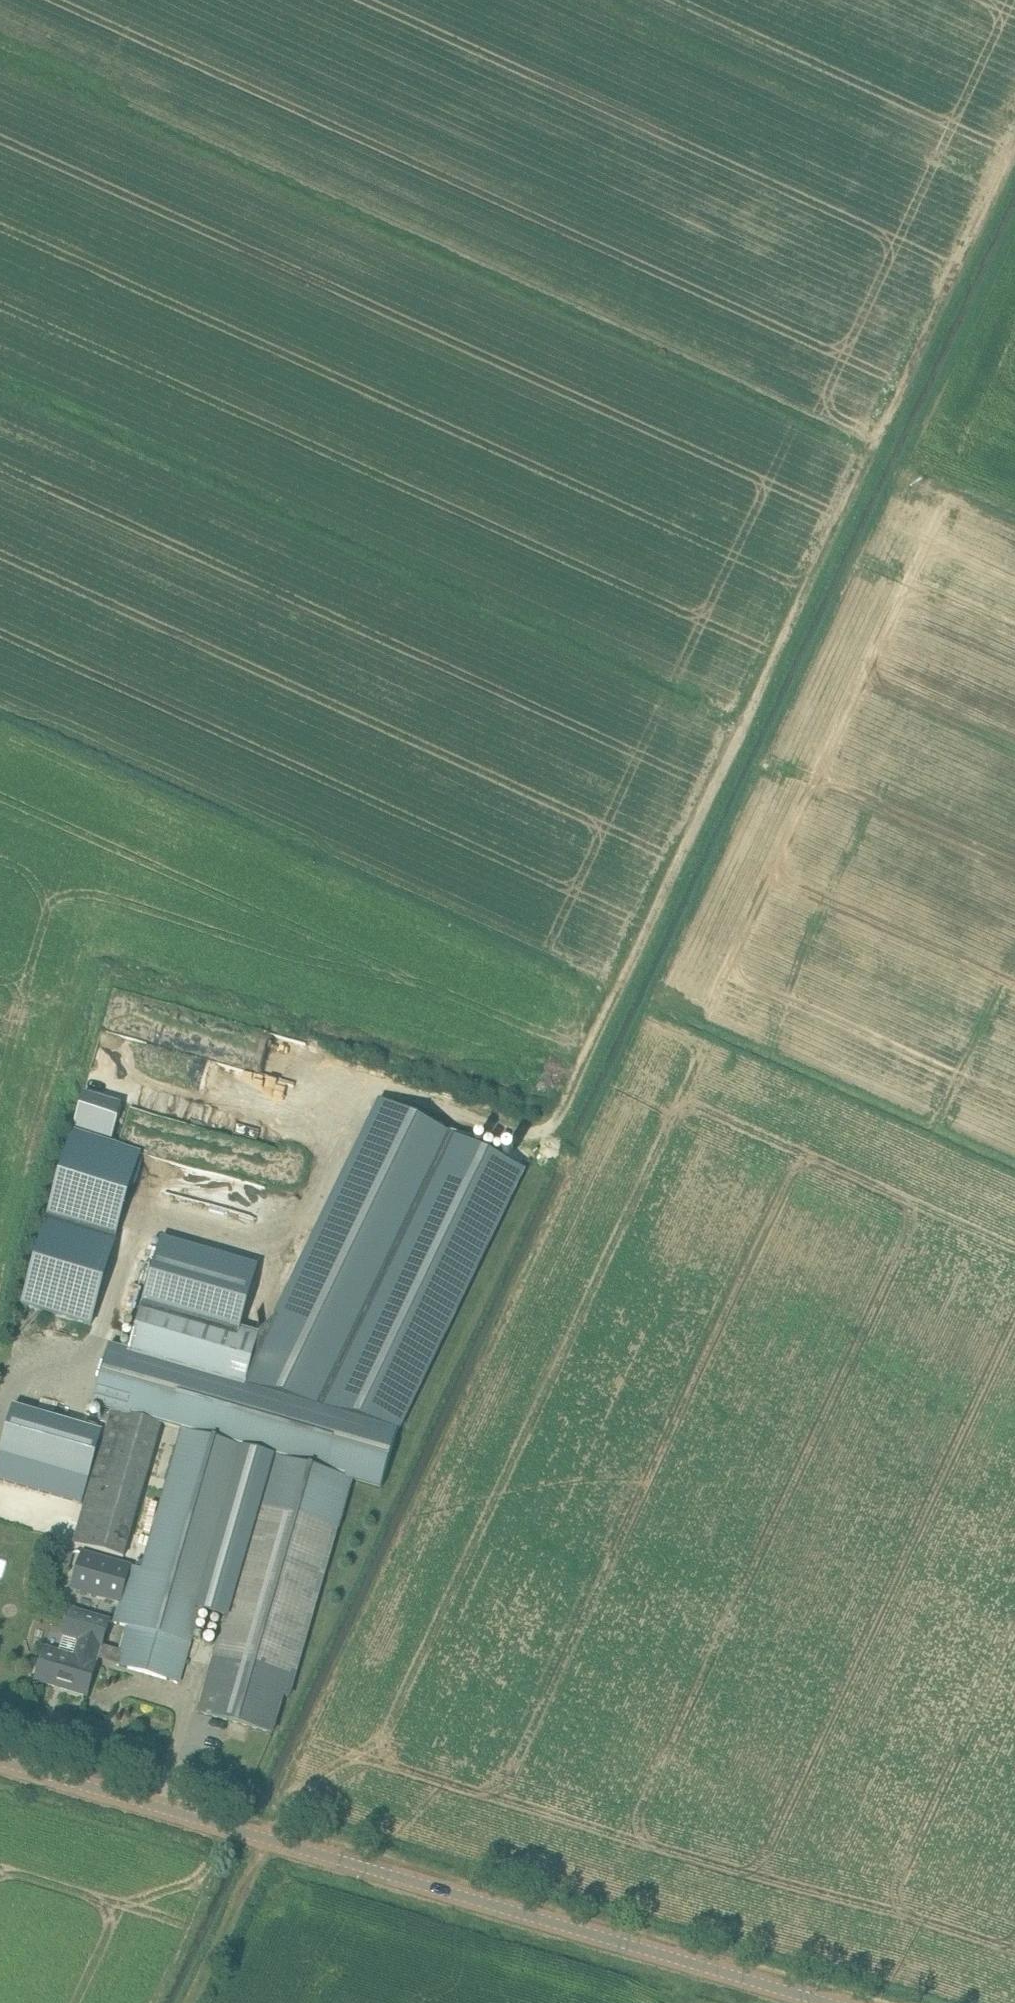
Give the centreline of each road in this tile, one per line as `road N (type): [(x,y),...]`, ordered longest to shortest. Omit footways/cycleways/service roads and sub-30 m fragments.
road 1 (tertiary): [(833,2002),(0,1761)]
road 2 (track): [(191,2002),(269,1839)]

